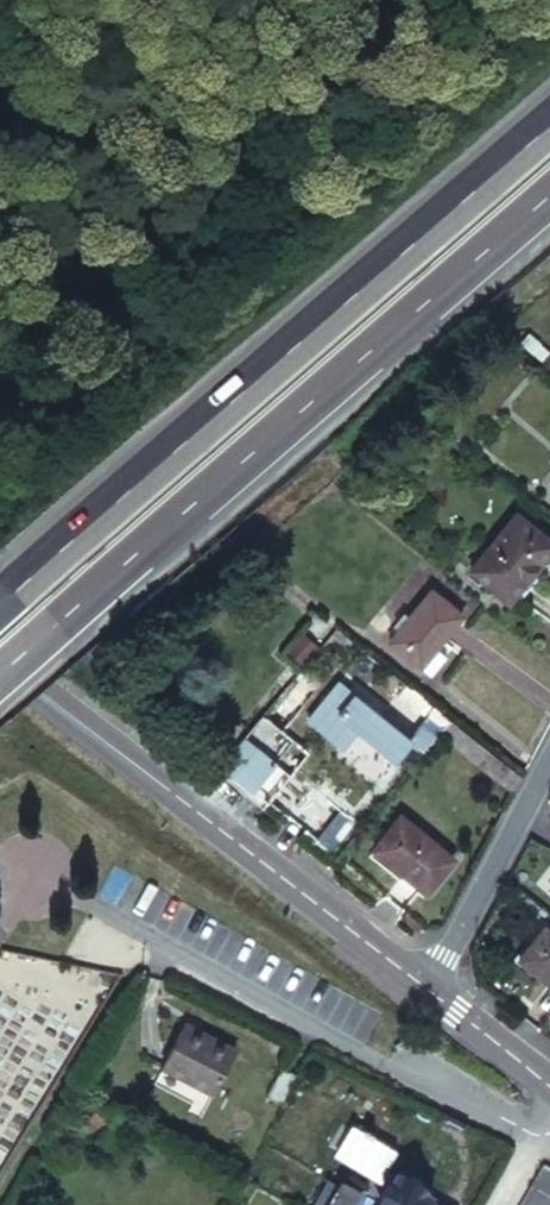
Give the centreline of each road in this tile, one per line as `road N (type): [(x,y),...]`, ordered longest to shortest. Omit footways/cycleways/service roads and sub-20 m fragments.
road 1 (trunk): [(0,666),(549,191)]
road 2 (trunk): [(549,121),(0,596)]
road 3 (residential): [(532,1134),(359,1050),(25,868)]
road 4 (tertiary): [(431,992),(0,670)]
road 5 (unclassified): [(431,992),(549,756)]
road 6 (tertiary): [(549,1084),(431,992)]

